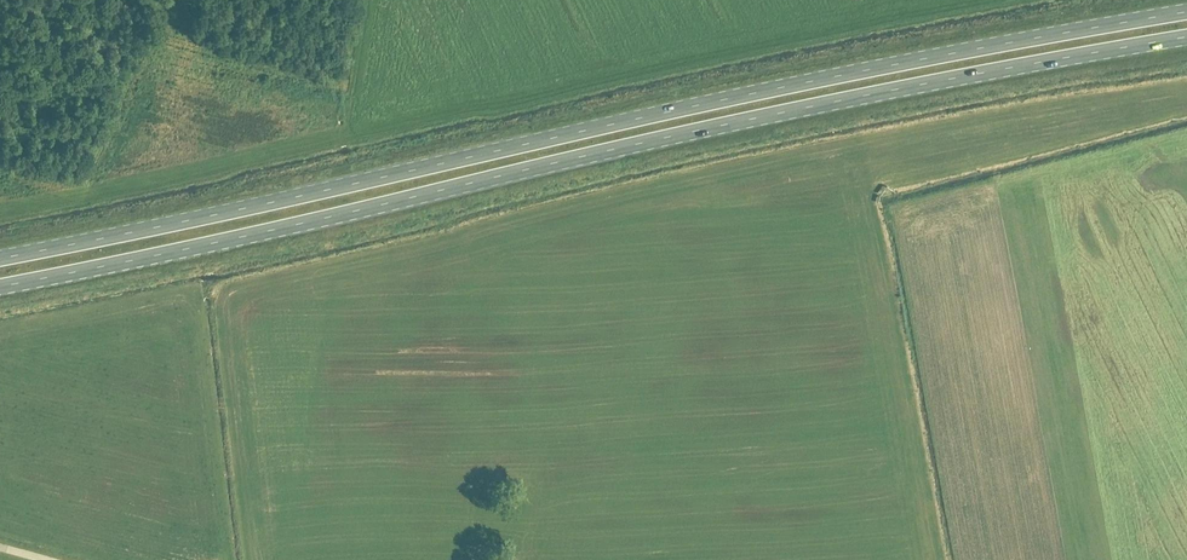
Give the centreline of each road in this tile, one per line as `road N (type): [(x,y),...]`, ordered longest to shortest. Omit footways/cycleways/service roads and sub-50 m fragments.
road 1 (primary): [(0,287),(754,118),(1186,37)]
road 2 (primary): [(1186,12),(801,83),(0,259)]

